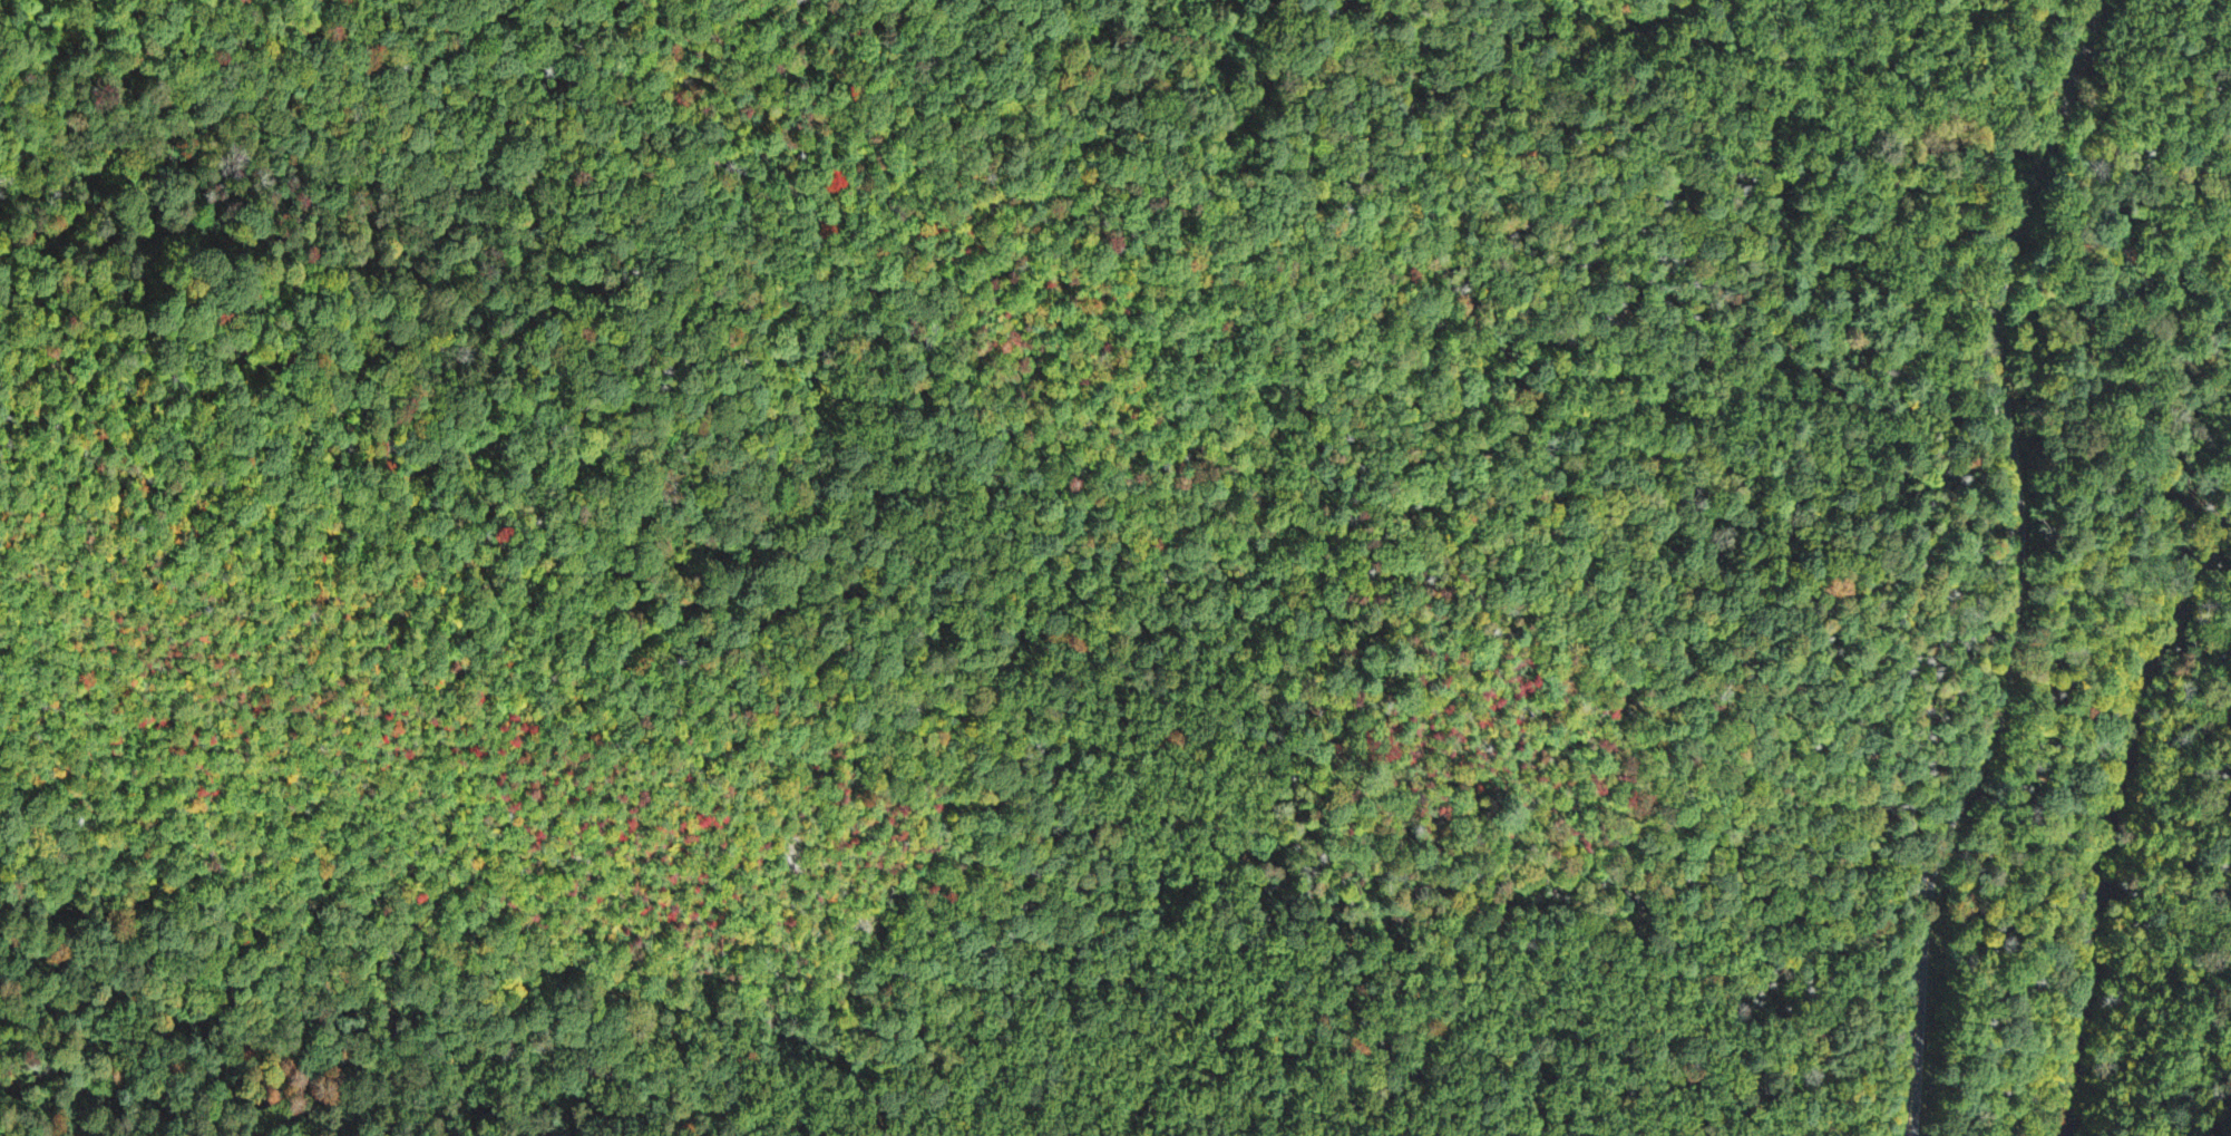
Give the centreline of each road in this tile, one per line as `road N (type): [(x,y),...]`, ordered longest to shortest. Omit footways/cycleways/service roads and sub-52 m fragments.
road 1 (primary): [(1910,1135),(1927,881),(1997,719),(2017,569),(2018,506),(1996,367),(1996,304),(2098,0)]

